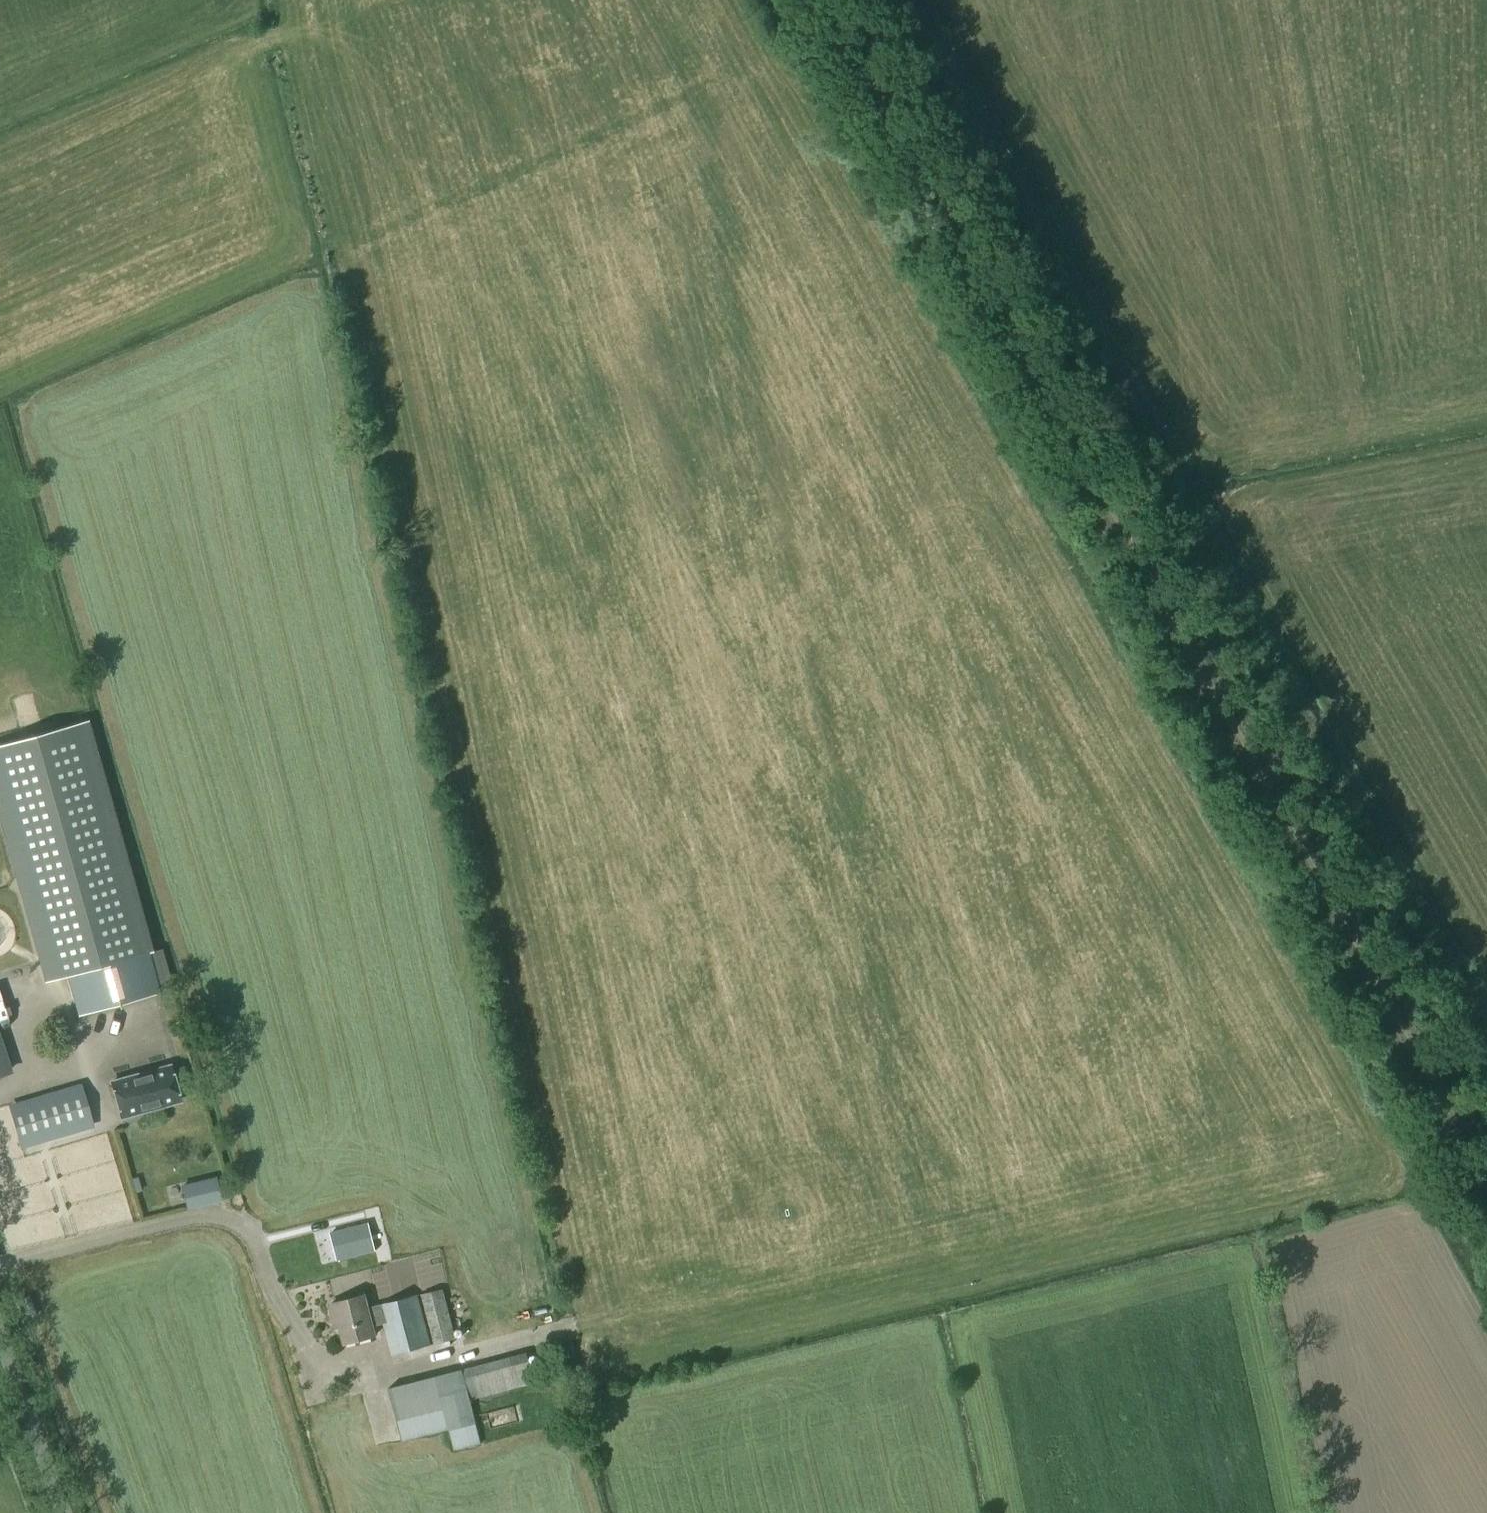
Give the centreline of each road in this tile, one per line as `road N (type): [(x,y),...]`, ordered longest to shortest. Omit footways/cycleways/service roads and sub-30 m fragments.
road 1 (unclassified): [(63,1512),(0,1341)]

